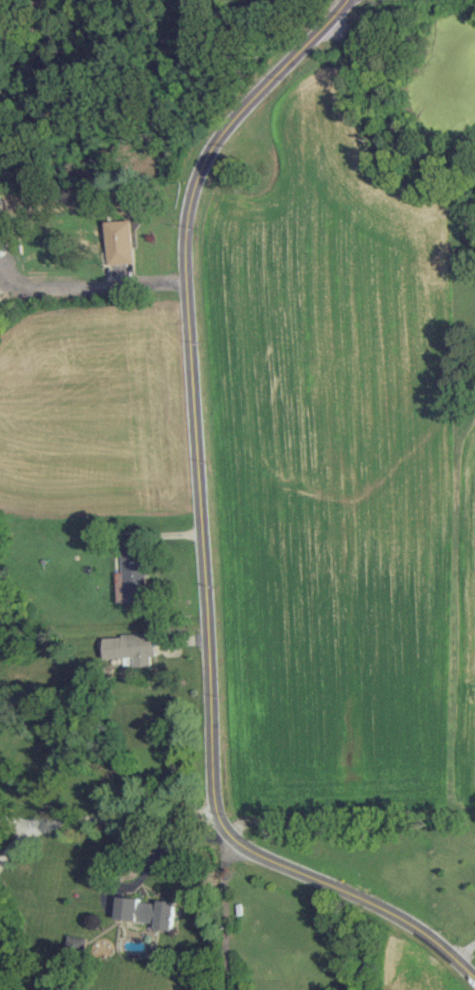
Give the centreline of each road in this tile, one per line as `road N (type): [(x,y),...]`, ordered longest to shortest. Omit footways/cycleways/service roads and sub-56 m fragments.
road 1 (tertiary): [(213,812),(186,217),(205,159),(229,123),(347,0)]
road 2 (tertiary): [(474,979),(405,918),(259,857),(235,842),(213,812)]
road 3 (residential): [(213,812),(52,820),(0,861)]

